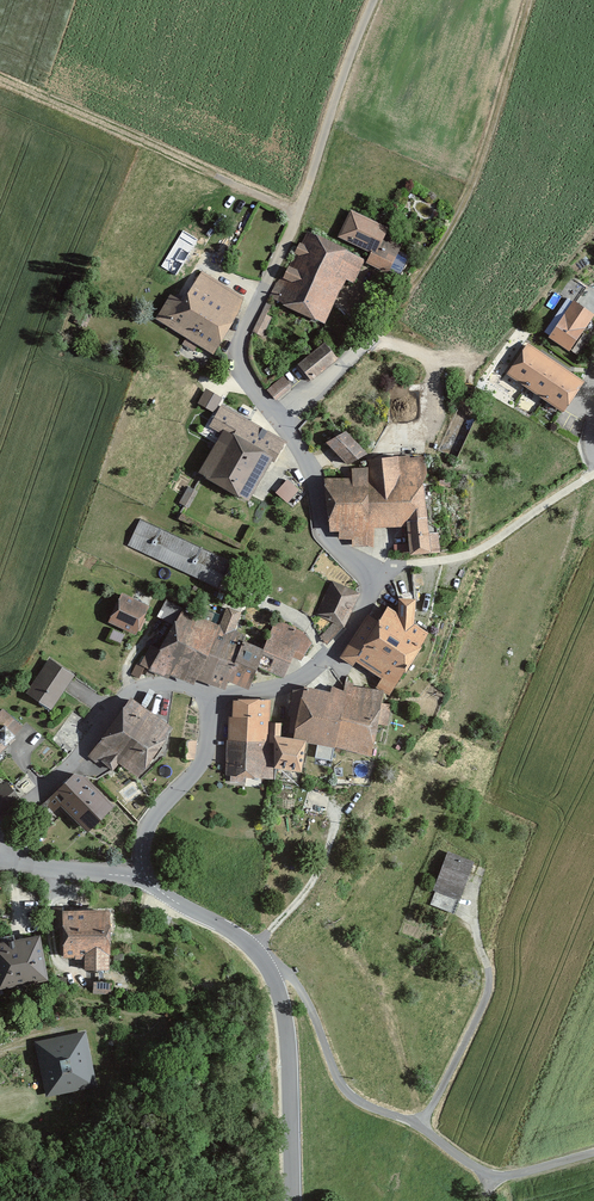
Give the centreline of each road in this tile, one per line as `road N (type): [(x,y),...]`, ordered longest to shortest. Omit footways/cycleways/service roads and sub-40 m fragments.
road 1 (residential): [(296,213),(235,354),(250,391),(307,461),(316,524),(373,581)]
road 2 (residential): [(0,822),(113,696),(149,684),(219,695)]
road 3 (unclassified): [(293,1200),(283,1008),(276,977),(253,948)]
road 4 (unclassified): [(373,581),(492,541),(593,471)]
road 5 (residential): [(373,581),(319,664),(262,692),(219,695)]
road 6 (unclassified): [(219,695),(194,772),(154,814),(144,878)]
road 7 (residential): [(0,856),(144,878)]
road 8 (unclassified): [(144,878),(253,948)]

